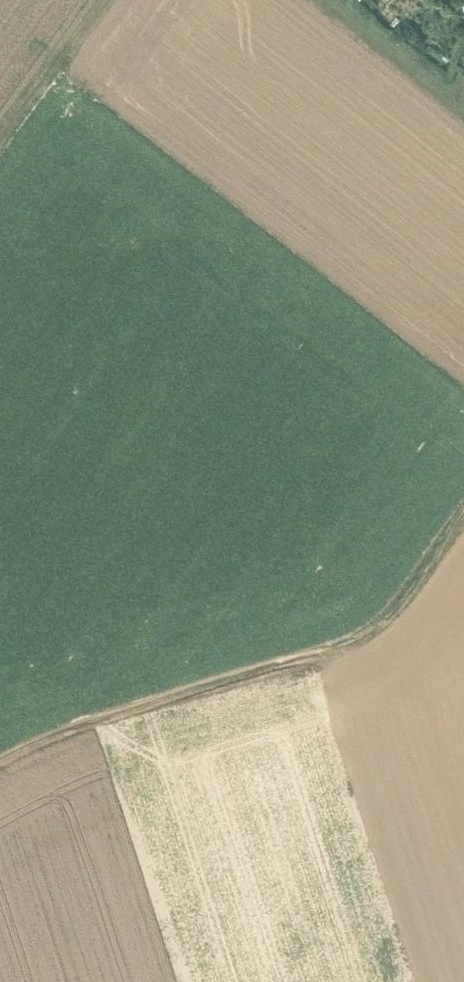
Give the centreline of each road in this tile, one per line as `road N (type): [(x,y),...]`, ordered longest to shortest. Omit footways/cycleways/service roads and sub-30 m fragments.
road 1 (track): [(463,506),(399,600),(354,639),(107,715),(0,762)]

